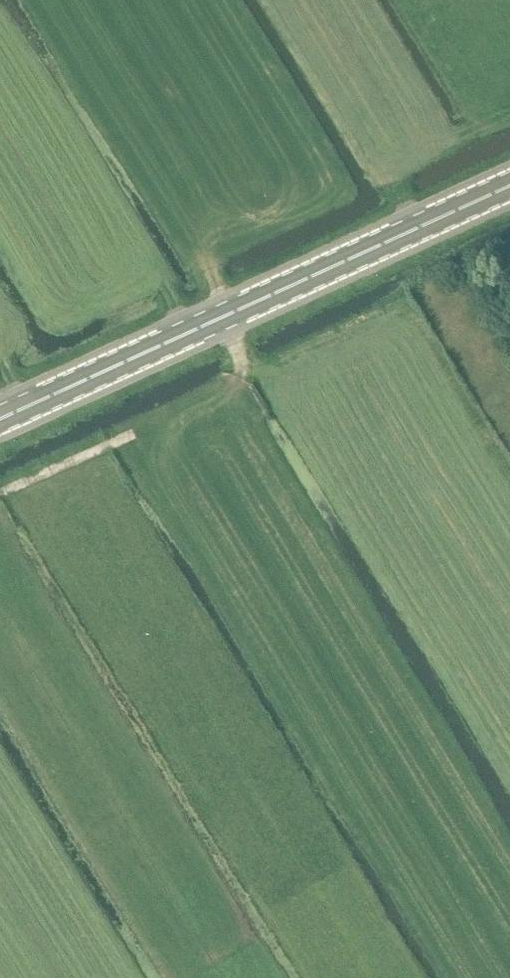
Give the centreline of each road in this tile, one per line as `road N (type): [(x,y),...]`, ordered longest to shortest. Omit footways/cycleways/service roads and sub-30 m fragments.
road 1 (track): [(509,472),(405,306),(0,496)]
road 2 (secondary): [(0,419),(509,188)]
road 3 (track): [(246,377),(201,259)]

